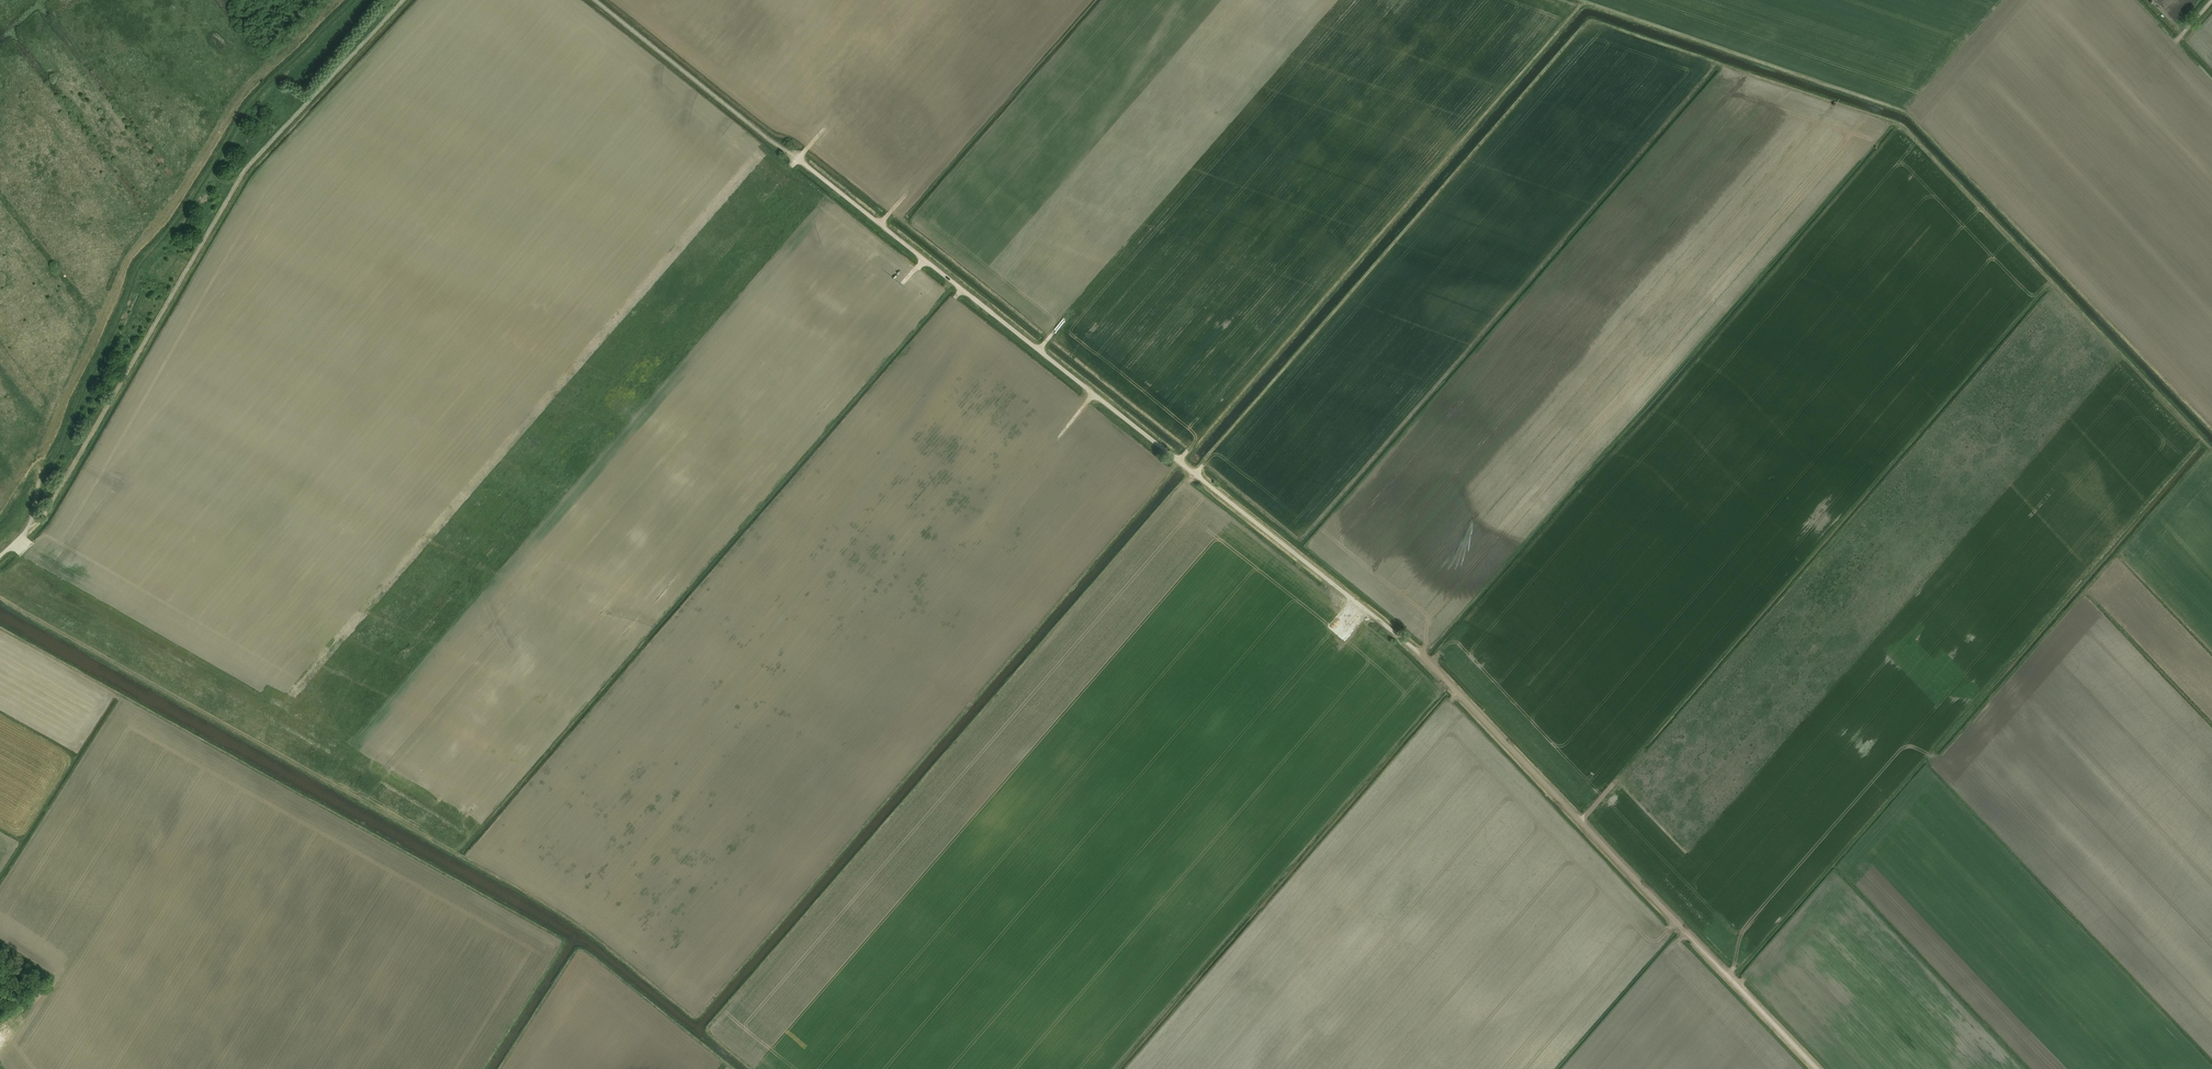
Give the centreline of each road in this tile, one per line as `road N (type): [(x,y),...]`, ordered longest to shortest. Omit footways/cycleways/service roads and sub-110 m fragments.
road 1 (unclassified): [(1821,1068),(1437,670),(799,159)]

